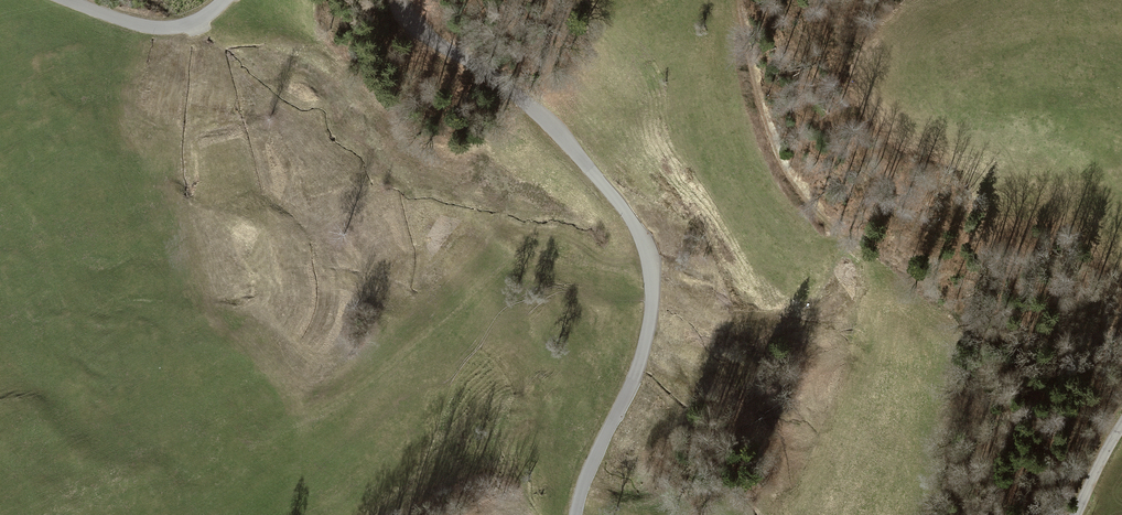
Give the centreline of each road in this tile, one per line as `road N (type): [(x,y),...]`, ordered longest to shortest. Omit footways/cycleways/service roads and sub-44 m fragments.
road 1 (tertiary): [(408,0),(559,133),(645,247),(648,332),(575,514)]
road 2 (tertiary): [(69,0),(164,30),(189,26),(224,0)]

